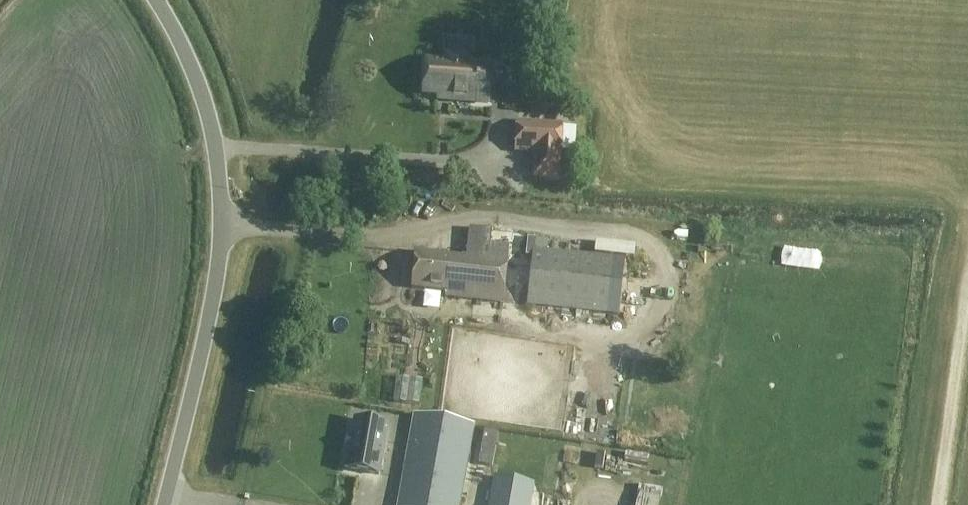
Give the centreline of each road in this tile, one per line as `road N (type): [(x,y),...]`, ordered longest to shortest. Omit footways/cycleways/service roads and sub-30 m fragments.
road 1 (unclassified): [(165,504),(218,306),(222,235),(201,93),(155,0)]
road 2 (track): [(936,504),(967,266)]

